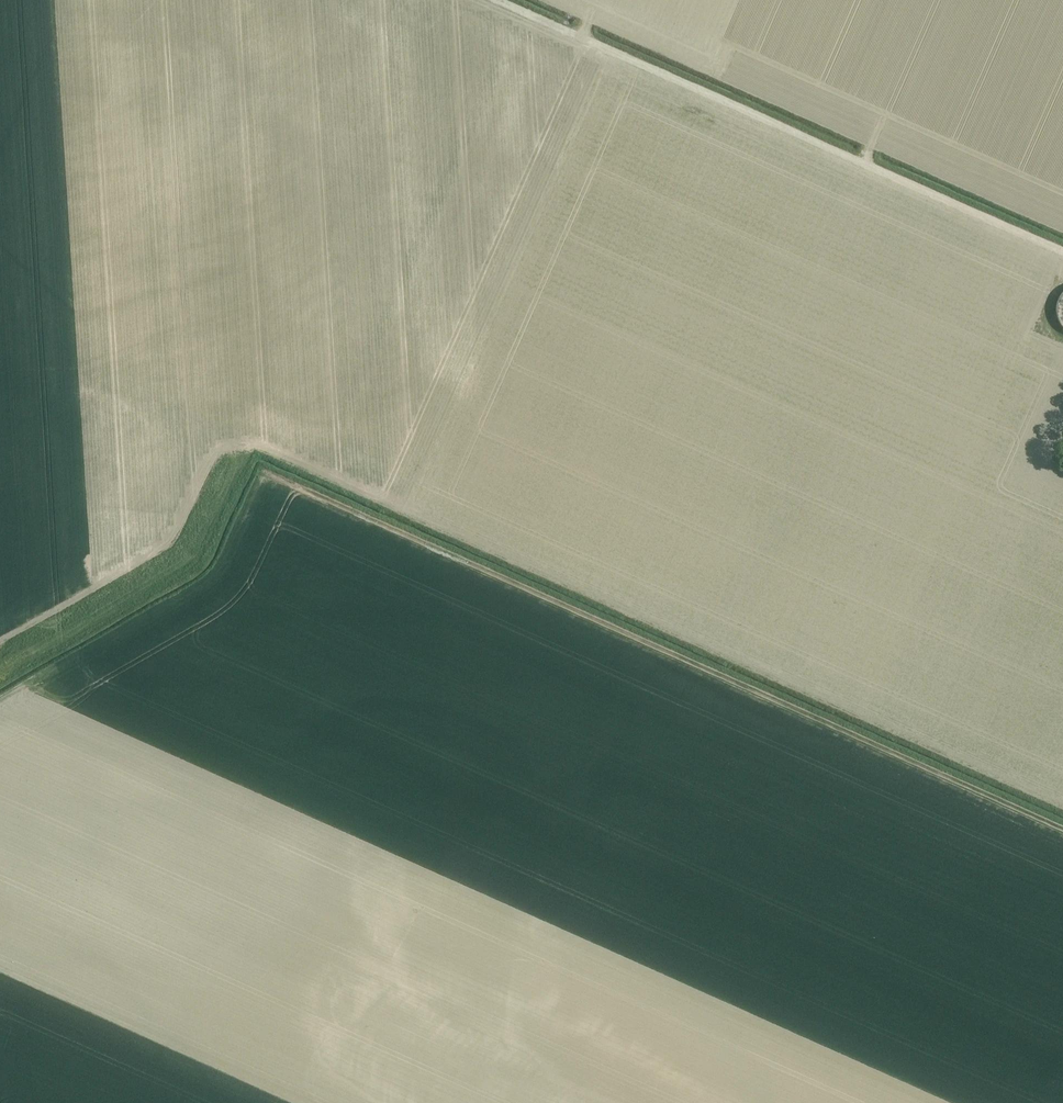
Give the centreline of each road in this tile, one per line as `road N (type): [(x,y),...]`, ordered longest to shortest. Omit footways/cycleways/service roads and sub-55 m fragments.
road 1 (track): [(260,466),(1062,826)]
road 2 (track): [(1062,252),(502,0)]

